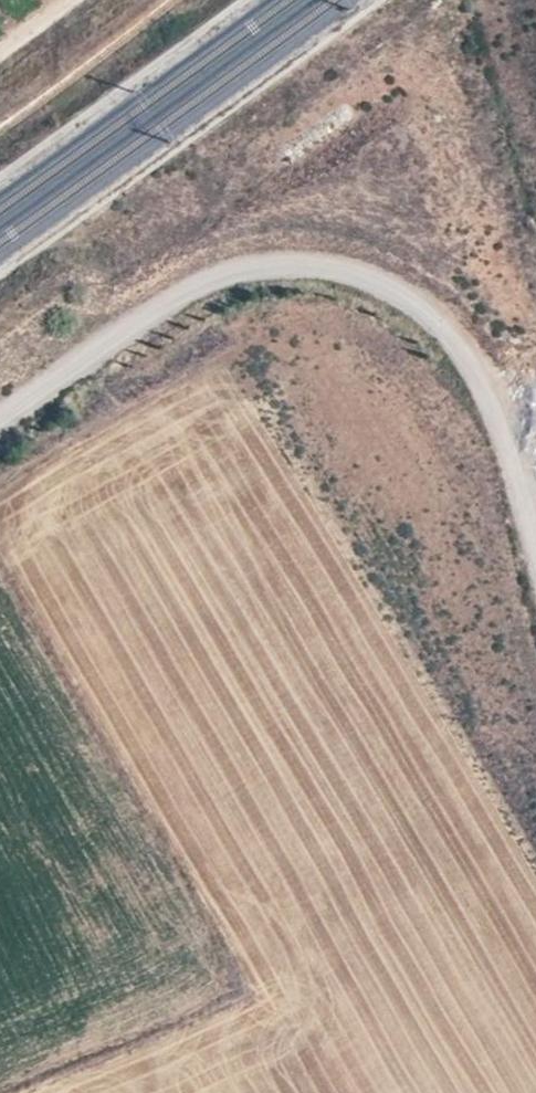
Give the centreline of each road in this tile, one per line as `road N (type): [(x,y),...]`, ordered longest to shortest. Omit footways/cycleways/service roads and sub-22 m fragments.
road 1 (track): [(535,541),(516,470),(472,370),(421,316),(347,281),(281,273),(193,283),(0,419)]

